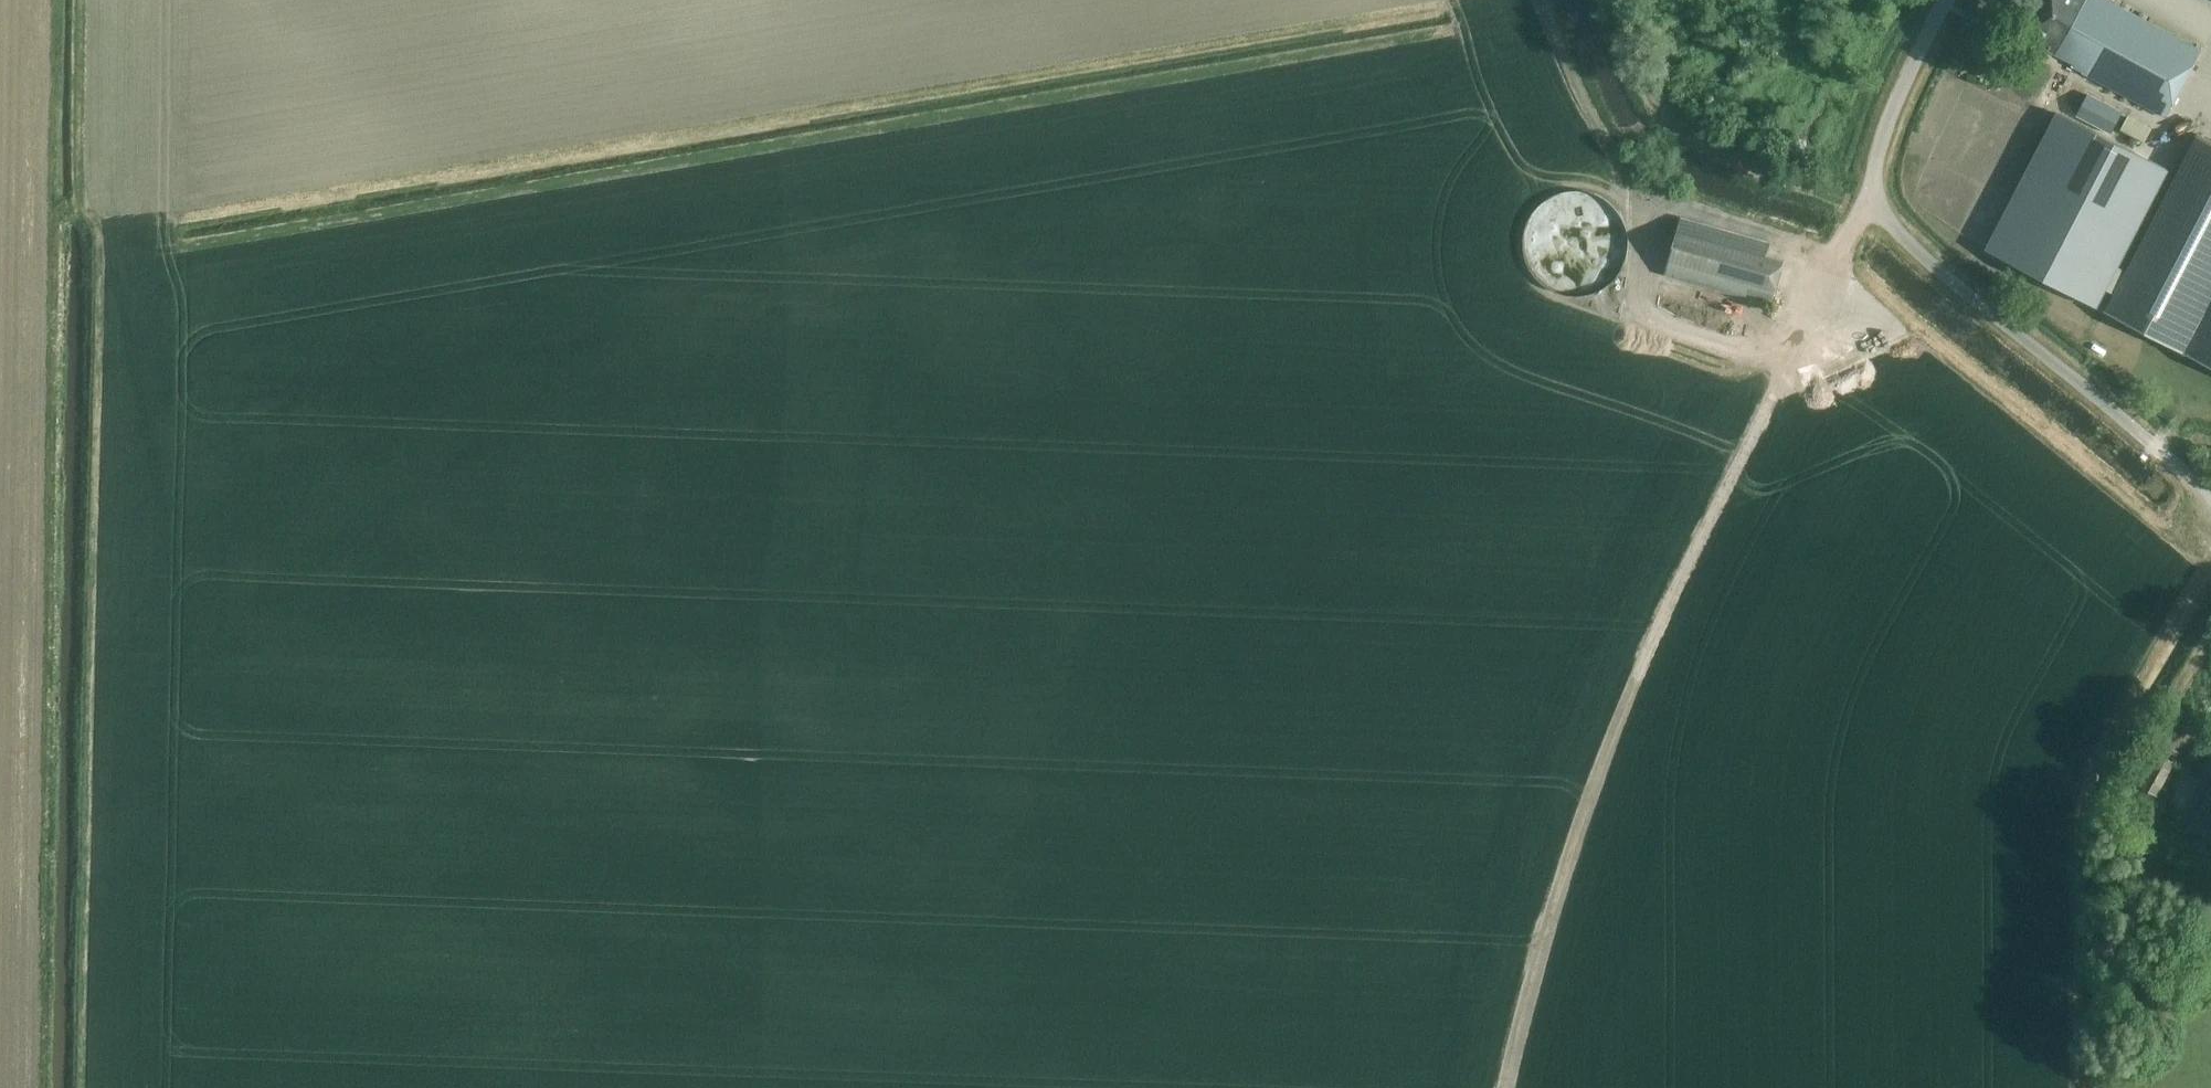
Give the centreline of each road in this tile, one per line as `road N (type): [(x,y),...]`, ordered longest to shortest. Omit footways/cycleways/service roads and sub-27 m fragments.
road 1 (unclassified): [(2210,503),(1899,236),(1874,190),(1892,109),(1951,0)]

